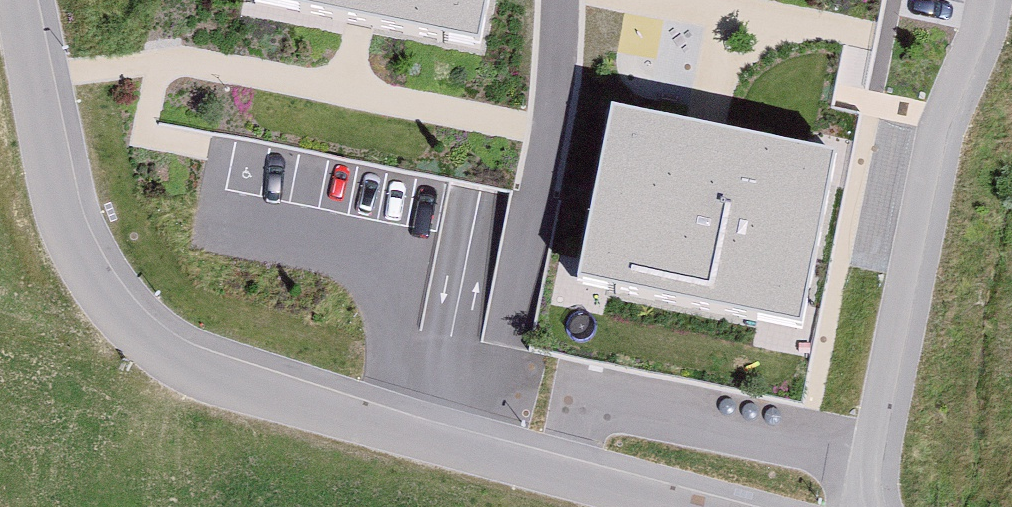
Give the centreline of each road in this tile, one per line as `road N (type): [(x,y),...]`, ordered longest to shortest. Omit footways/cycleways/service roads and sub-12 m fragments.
road 1 (unclassified): [(485,454),(233,385),(176,361),(131,328),(64,226),(18,0)]
road 2 (residential): [(485,454),(547,131),(559,0)]
road 3 (unclassified): [(679,506),(485,454)]

